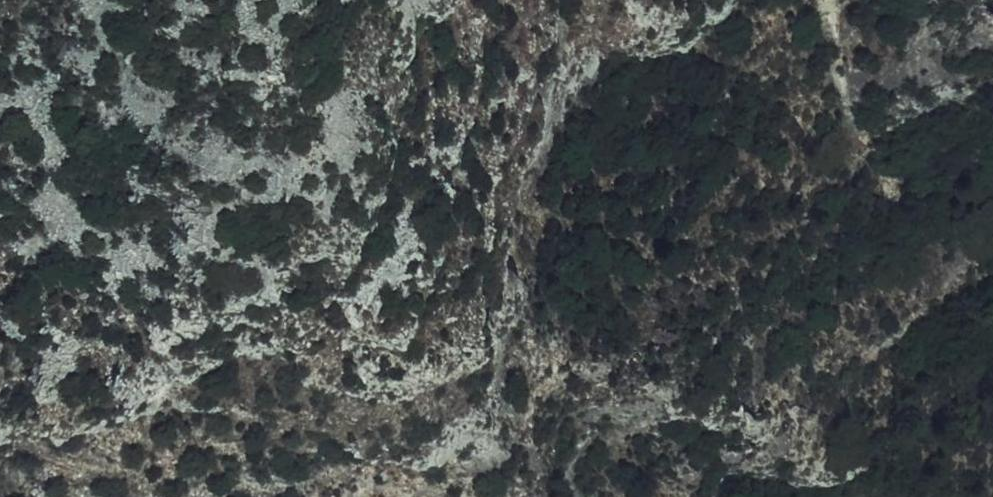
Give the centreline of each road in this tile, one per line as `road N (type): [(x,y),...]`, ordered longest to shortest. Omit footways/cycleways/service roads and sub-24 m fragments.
road 1 (motorway): [(0,310),(737,208),(992,186)]
road 2 (motorway): [(992,59),(437,106),(0,168)]

